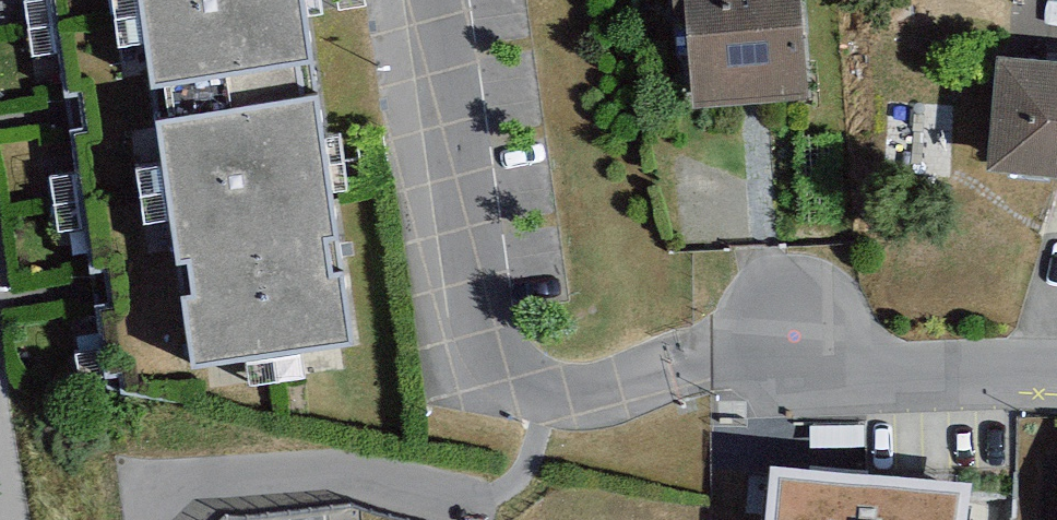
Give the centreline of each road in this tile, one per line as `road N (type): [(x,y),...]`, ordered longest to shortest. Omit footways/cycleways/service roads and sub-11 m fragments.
road 1 (residential): [(419,0),(463,291),(497,371),(549,398),(709,358),(793,358)]
road 2 (secondary): [(181,0),(289,519)]
road 3 (residential): [(793,358),(1056,371)]

